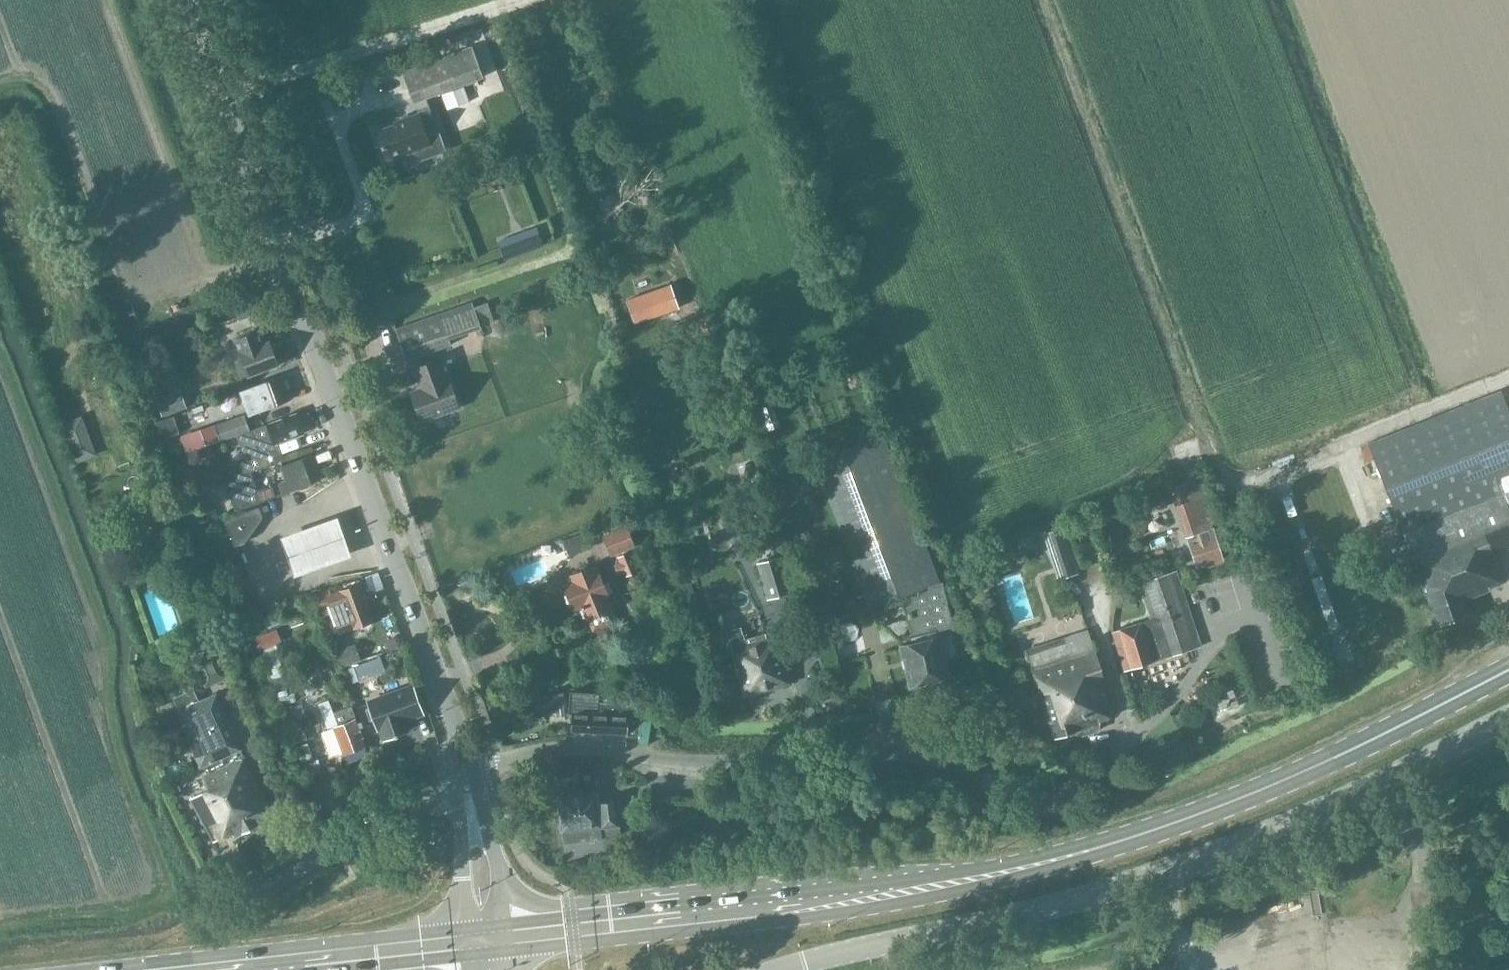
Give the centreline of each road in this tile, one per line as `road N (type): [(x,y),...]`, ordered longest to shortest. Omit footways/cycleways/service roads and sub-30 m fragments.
road 1 (secondary): [(486,940),(1052,862),(1289,781),(1508,671)]
road 2 (tertiary): [(466,771),(187,0)]
road 3 (unclassified): [(782,969),(1152,879),(1326,808),(1508,717)]
road 4 (unclassified): [(1044,807),(897,761),(570,748),(466,771)]
road 5 (unclassified): [(239,915),(351,839),(441,796),(470,794)]
road 6 (secondary): [(486,940),(224,969)]
road 7 (tertiary): [(486,940),(470,794)]

